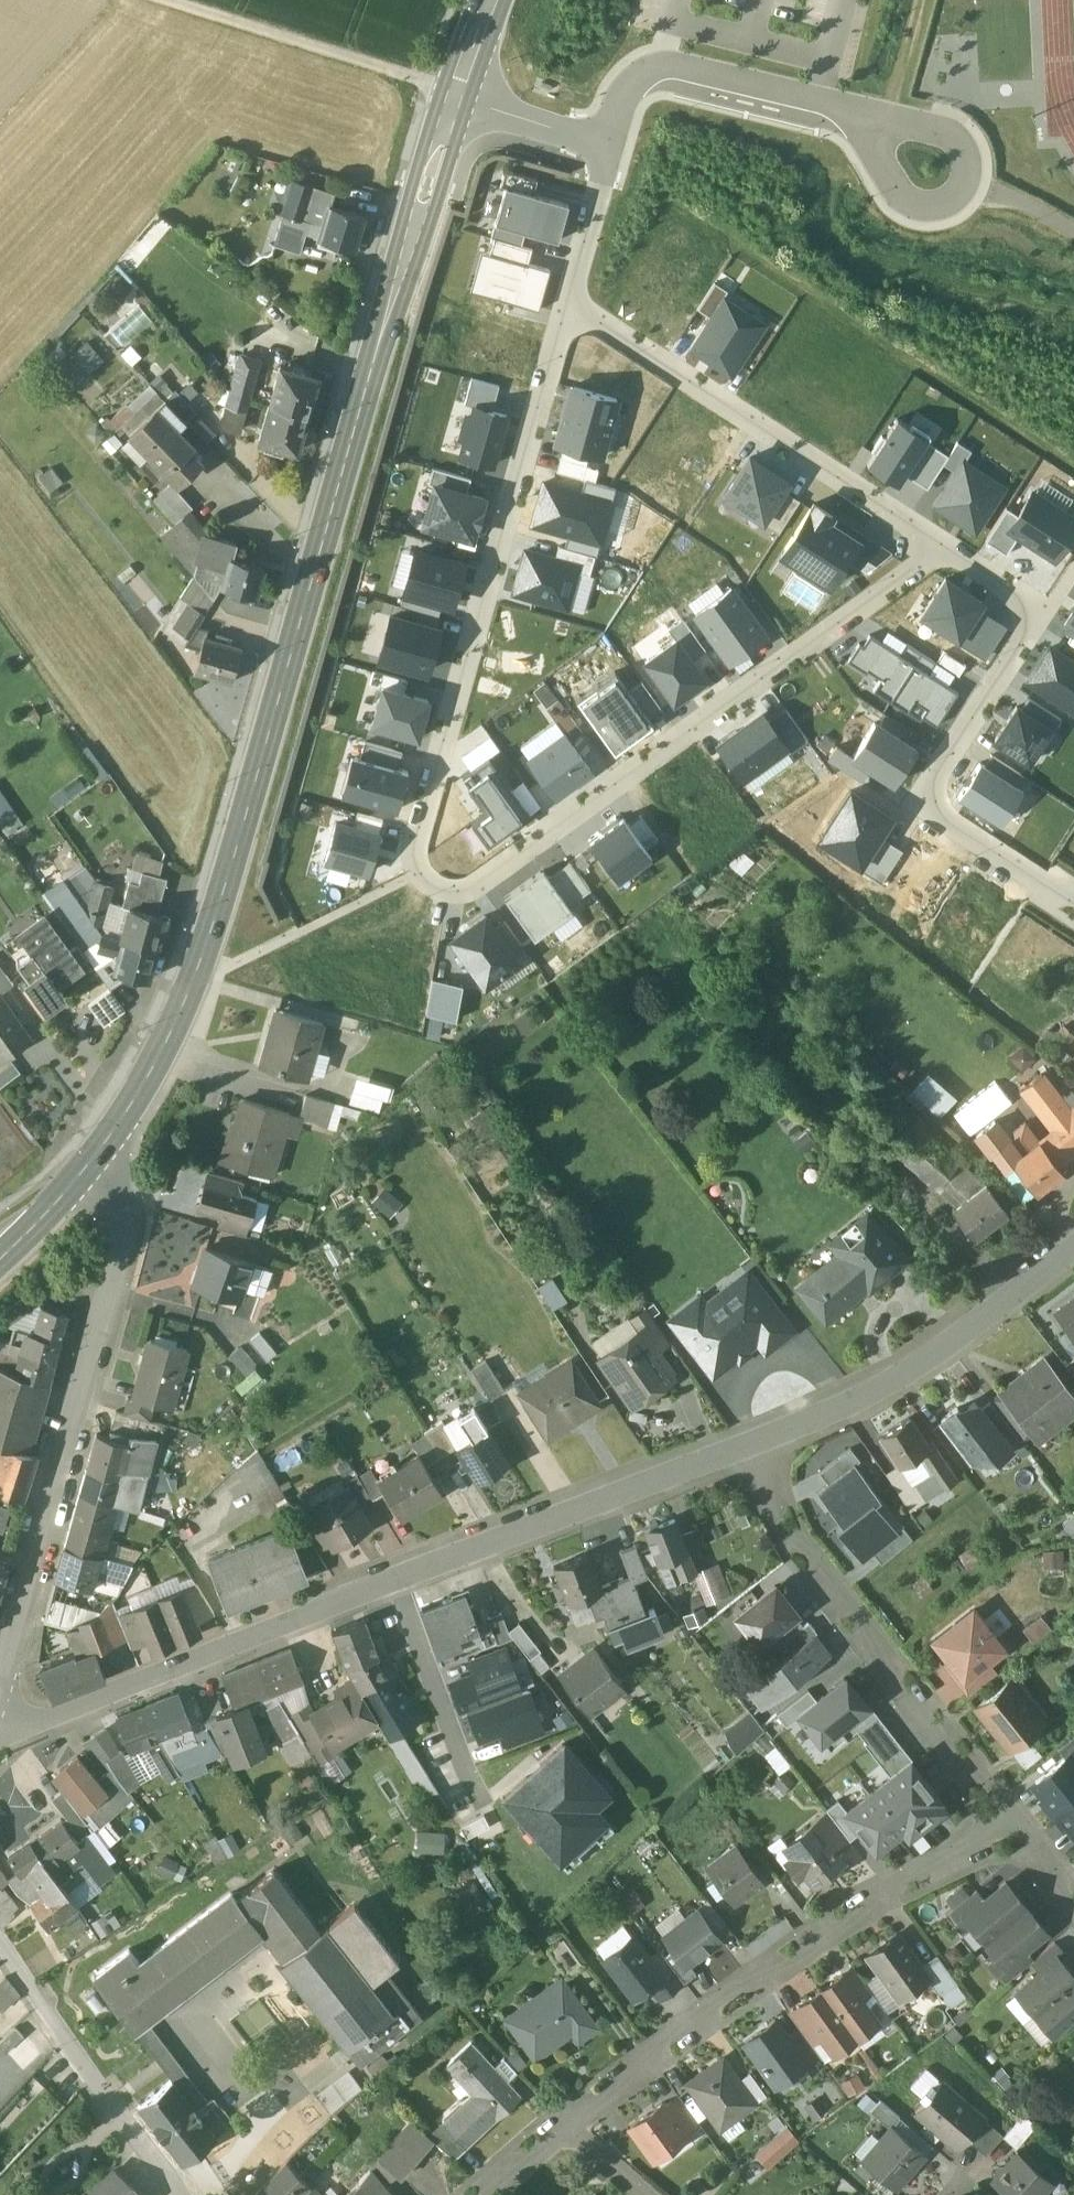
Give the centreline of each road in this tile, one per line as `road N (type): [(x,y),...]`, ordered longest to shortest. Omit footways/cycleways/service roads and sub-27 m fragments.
road 1 (residential): [(570,308),(412,855),(428,885),(450,891),(473,884),(942,543)]
road 2 (primary): [(88,1165),(156,1061),(189,989),(455,91)]
road 3 (residential): [(758,1440),(45,1720),(0,1711)]
road 4 (residential): [(88,1165),(125,1232),(123,1263),(0,1688)]
road 5 (residential): [(568,2122),(786,1951),(1017,1827)]
road 6 (residential): [(758,1440),(792,1527),(1017,1827)]
road 7 (residential): [(942,543),(570,308)]
road 8 (residential): [(1073,905),(940,817),(930,797),(932,779),(1035,630)]
road 9 (residential): [(1073,1245),(917,1362),(758,1440)]
road 10 (residential): [(613,144),(633,78),(654,70),(901,127)]
road 11 (track): [(152,0),(455,91)]
road 12 (residential): [(181,2194),(0,1944)]
road 13 (residential): [(570,308),(613,144)]
road 14 (residential): [(613,144),(455,91)]
road 15 (residential): [(901,127),(881,158),(894,191),(929,201),(957,178)]
road 16 (residential): [(1035,630),(1031,606),(942,543)]
road 17 (primary): [(0,1259),(88,1165)]

